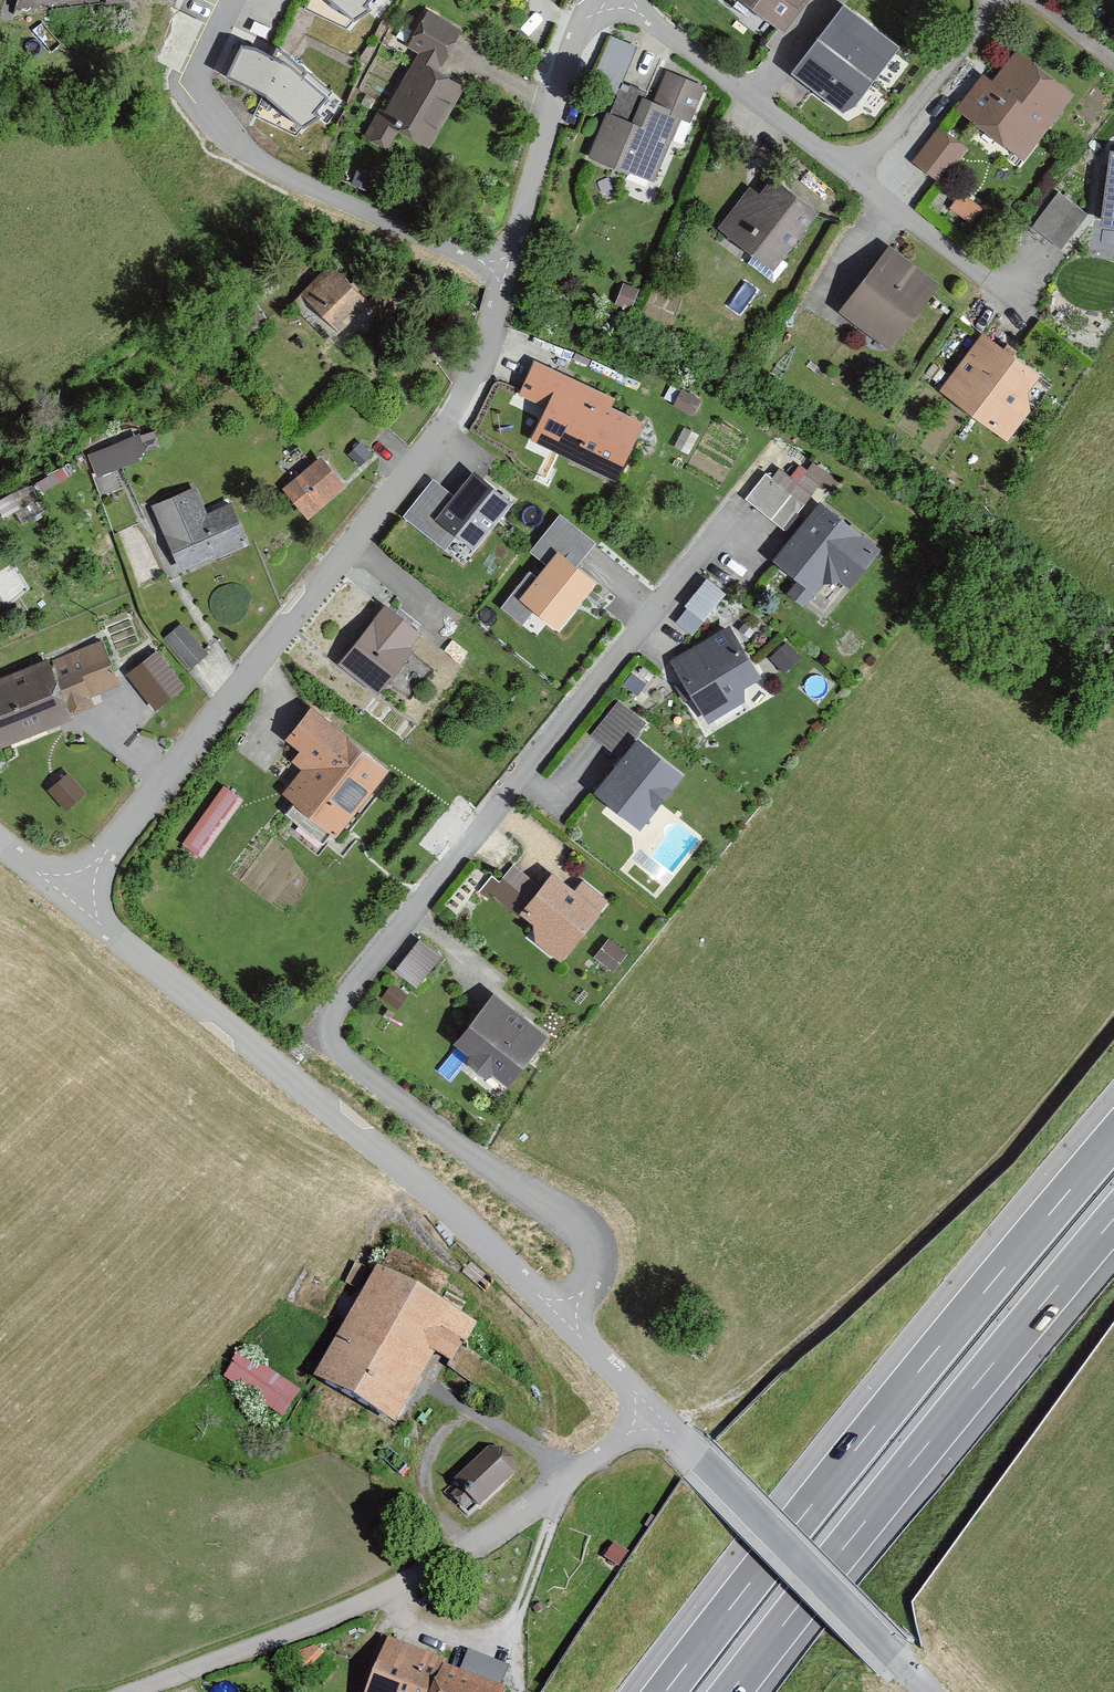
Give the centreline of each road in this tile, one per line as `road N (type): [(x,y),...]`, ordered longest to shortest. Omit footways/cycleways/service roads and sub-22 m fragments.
road 1 (residential): [(567,1320),(592,1272),(587,1240),(348,1062),(332,1025),(341,1002),(738,514)]
road 2 (unclassified): [(73,900),(464,393),(565,68),(598,0)]
road 3 (motorway): [(1113,1099),(629,1691)]
road 4 (motorway): [(1113,1136),(661,1691)]
road 5 (unclassified): [(567,1320),(73,900)]
road 6 (motorway): [(726,1691),(1113,1212)]
road 7 (residential): [(136,1691),(388,1591),(559,1488),(656,1412)]
road 8 (unclassified): [(931,1691),(656,1412)]
road 9 (track): [(559,1488),(510,1634),(453,1642),(409,1621),(388,1591)]
road 10 (residential): [(630,0),(852,176)]
road 11 (residential): [(852,176),(1007,0)]
road 12 (residential): [(852,176),(981,273)]
road 13 (unclassified): [(656,1412),(567,1320)]

